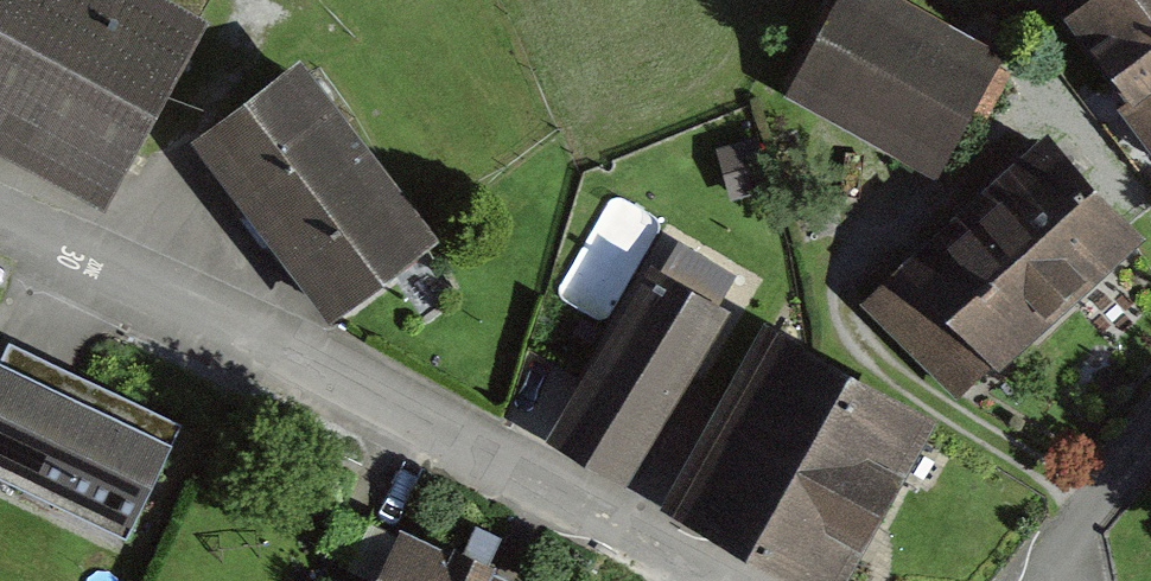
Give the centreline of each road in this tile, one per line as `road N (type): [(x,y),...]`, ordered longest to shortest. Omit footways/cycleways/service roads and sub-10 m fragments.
road 1 (residential): [(732,580),(0,223)]
road 2 (residential): [(1150,438),(1039,580)]

